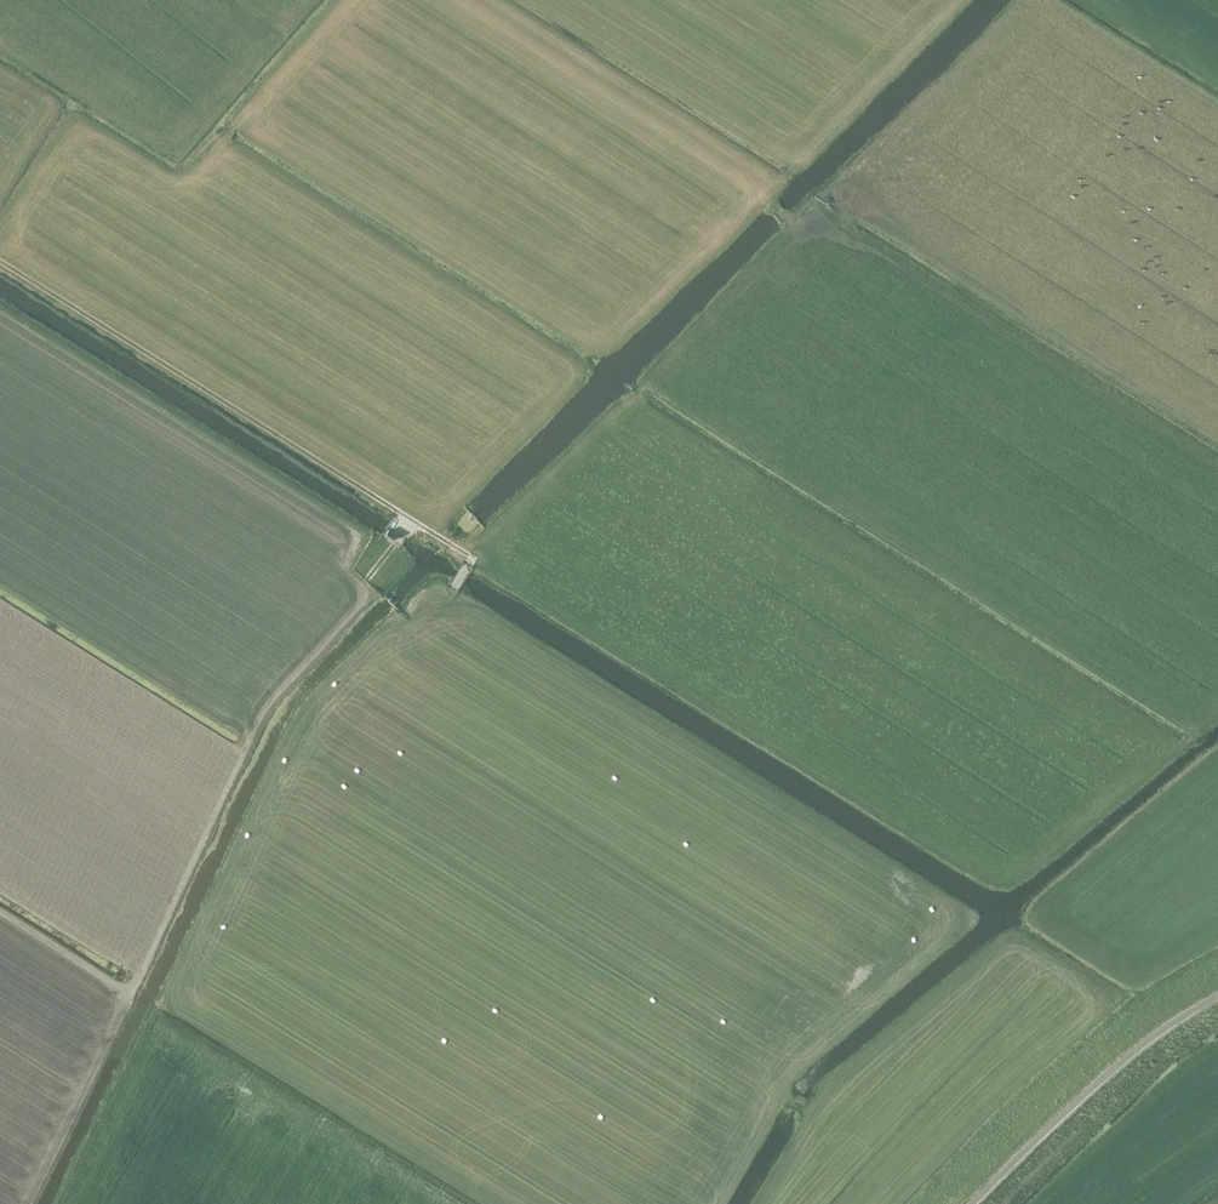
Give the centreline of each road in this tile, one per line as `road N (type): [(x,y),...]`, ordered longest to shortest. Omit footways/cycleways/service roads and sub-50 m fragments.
road 1 (track): [(453,588),(473,560),(0,266)]
road 2 (unclassified): [(973,1203),(1137,1049),(1217,995)]

